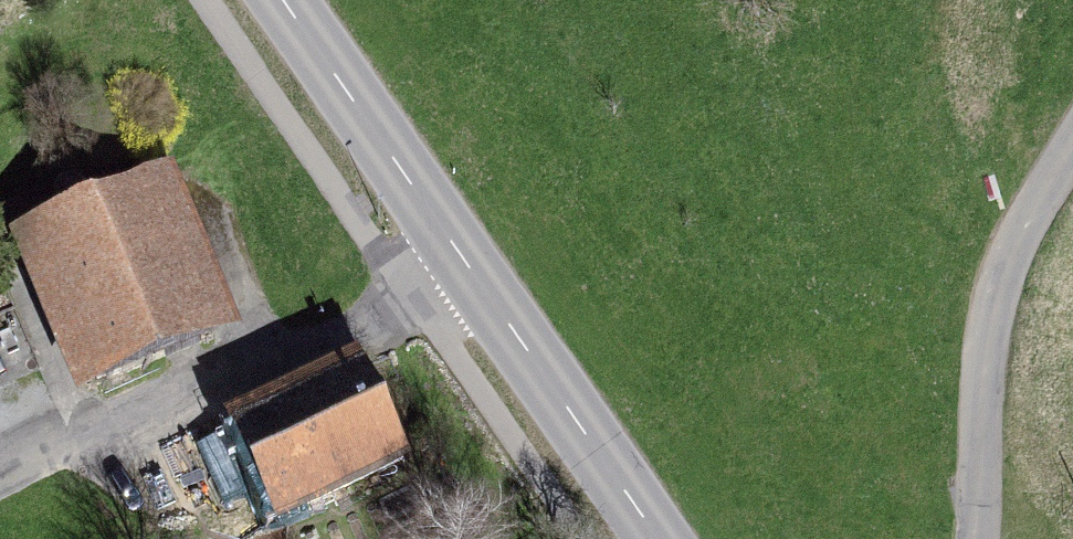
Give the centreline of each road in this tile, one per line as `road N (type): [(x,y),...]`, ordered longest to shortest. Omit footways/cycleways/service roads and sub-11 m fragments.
road 1 (tertiary): [(657,538),(281,0)]
road 2 (track): [(473,277),(0,487)]
road 3 (unclassified): [(1072,150),(993,315),(976,538)]

